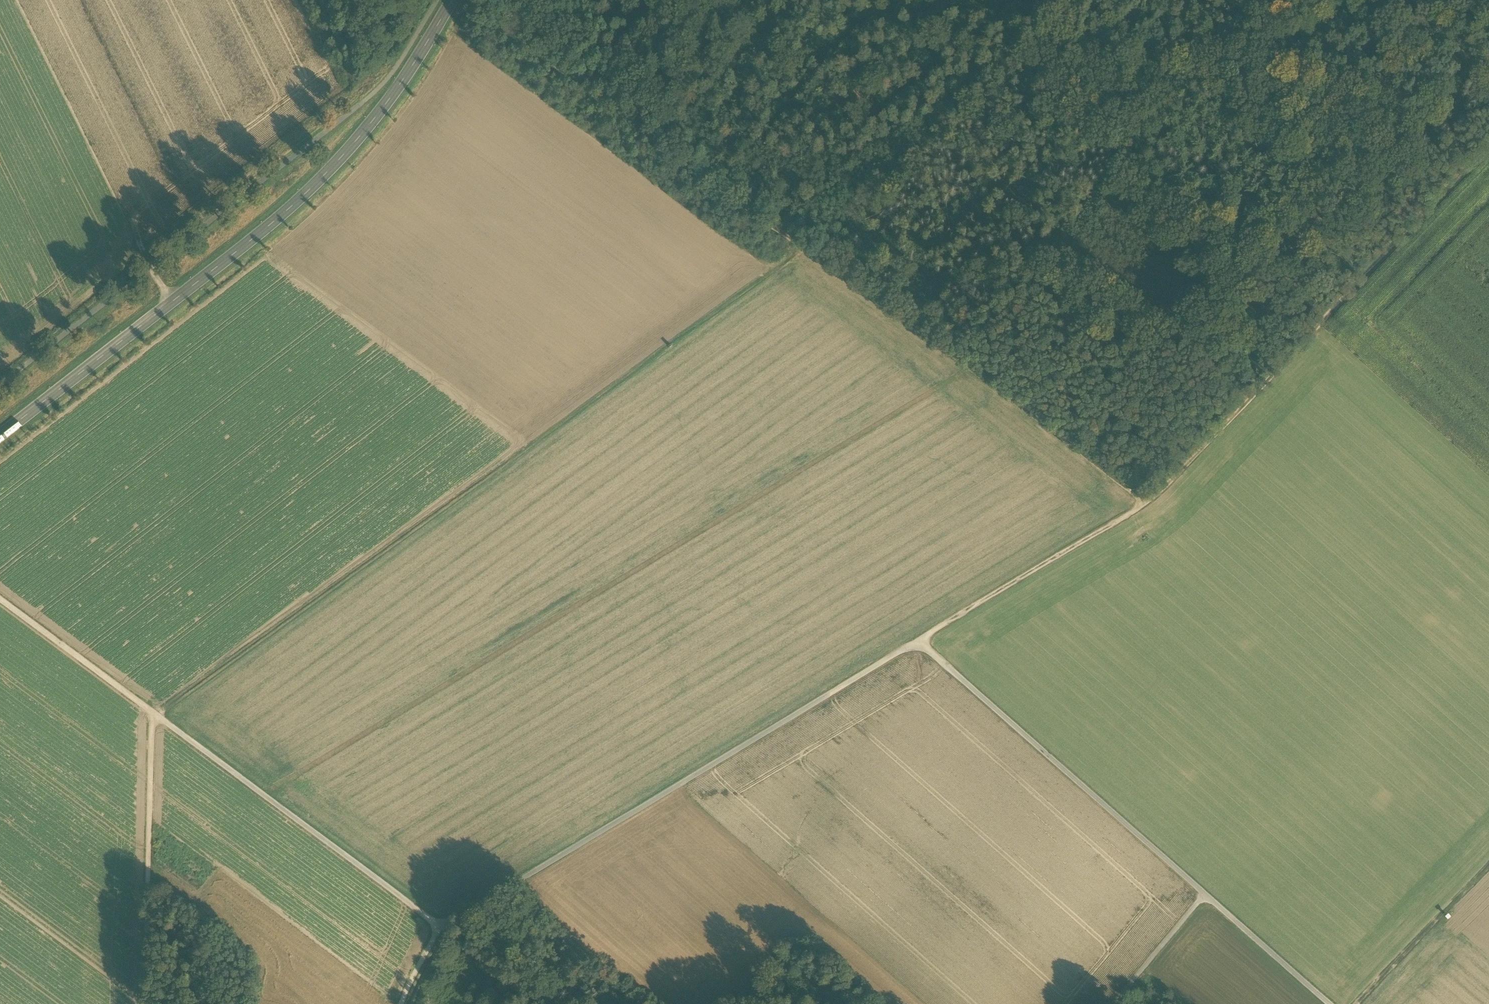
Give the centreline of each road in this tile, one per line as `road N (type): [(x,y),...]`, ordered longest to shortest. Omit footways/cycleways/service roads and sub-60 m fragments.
road 1 (track): [(1146,502),(472,0)]
road 2 (track): [(401,1003),(442,927),(918,641)]
road 3 (secondary): [(0,434),(291,208),(358,141),(452,0)]
road 4 (track): [(0,599),(442,927)]
road 5 (track): [(918,641),(1327,1003)]
road 6 (track): [(1488,147),(1146,502)]
road 7 (track): [(1263,0),(948,354)]
road 8 (track): [(153,713),(144,1003)]
road 9 (track): [(918,641),(1146,502)]
road 10 (track): [(1359,1003),(1488,868)]
road 11 (track): [(1115,1003),(1206,895)]

